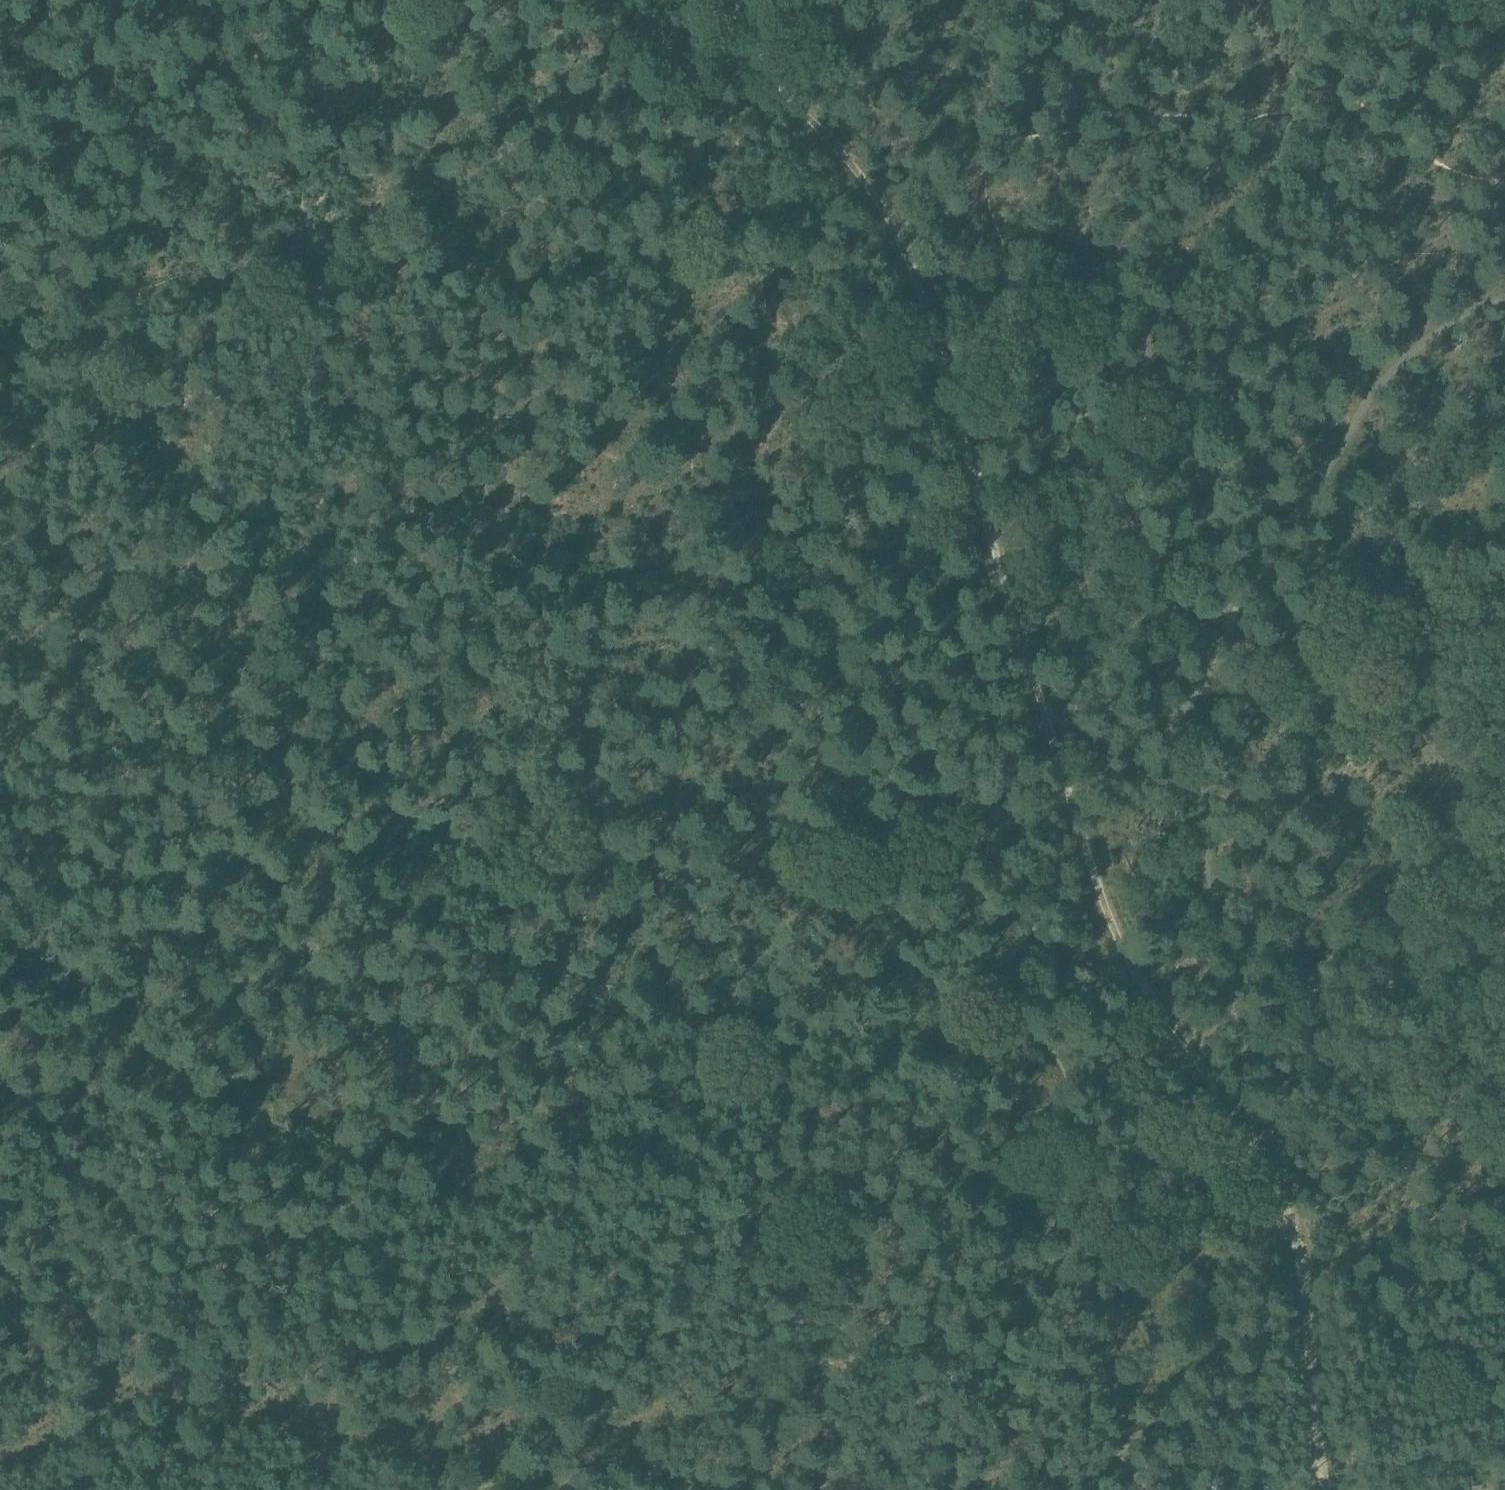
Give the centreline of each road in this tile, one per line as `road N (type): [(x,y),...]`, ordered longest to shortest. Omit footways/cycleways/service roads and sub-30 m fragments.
road 1 (track): [(1504,182),(1453,171),(1341,100),(1241,121),(1143,116),(1002,137),(988,153),(985,184),(1026,382),(1012,442),(975,490)]
road 2 (track): [(1034,1489),(1102,1475),(1129,1452),(1150,1423),(1152,1371),(1137,1325),(1082,1252),(1010,1185),(994,1139),(997,1080),(1047,1024)]
road 3 (track): [(135,1405),(203,1405),(414,1453),(565,1449),(721,1489)]
road 4 (track): [(726,0),(764,69),(877,197),(931,326),(975,490)]
road 5 (track): [(975,490),(1131,972)]
road 6 (track): [(1504,1017),(1316,980),(1263,992),(1213,1018),(1193,1055)]
road 7 (track): [(1274,1169),(1304,1276),(1325,1489)]

